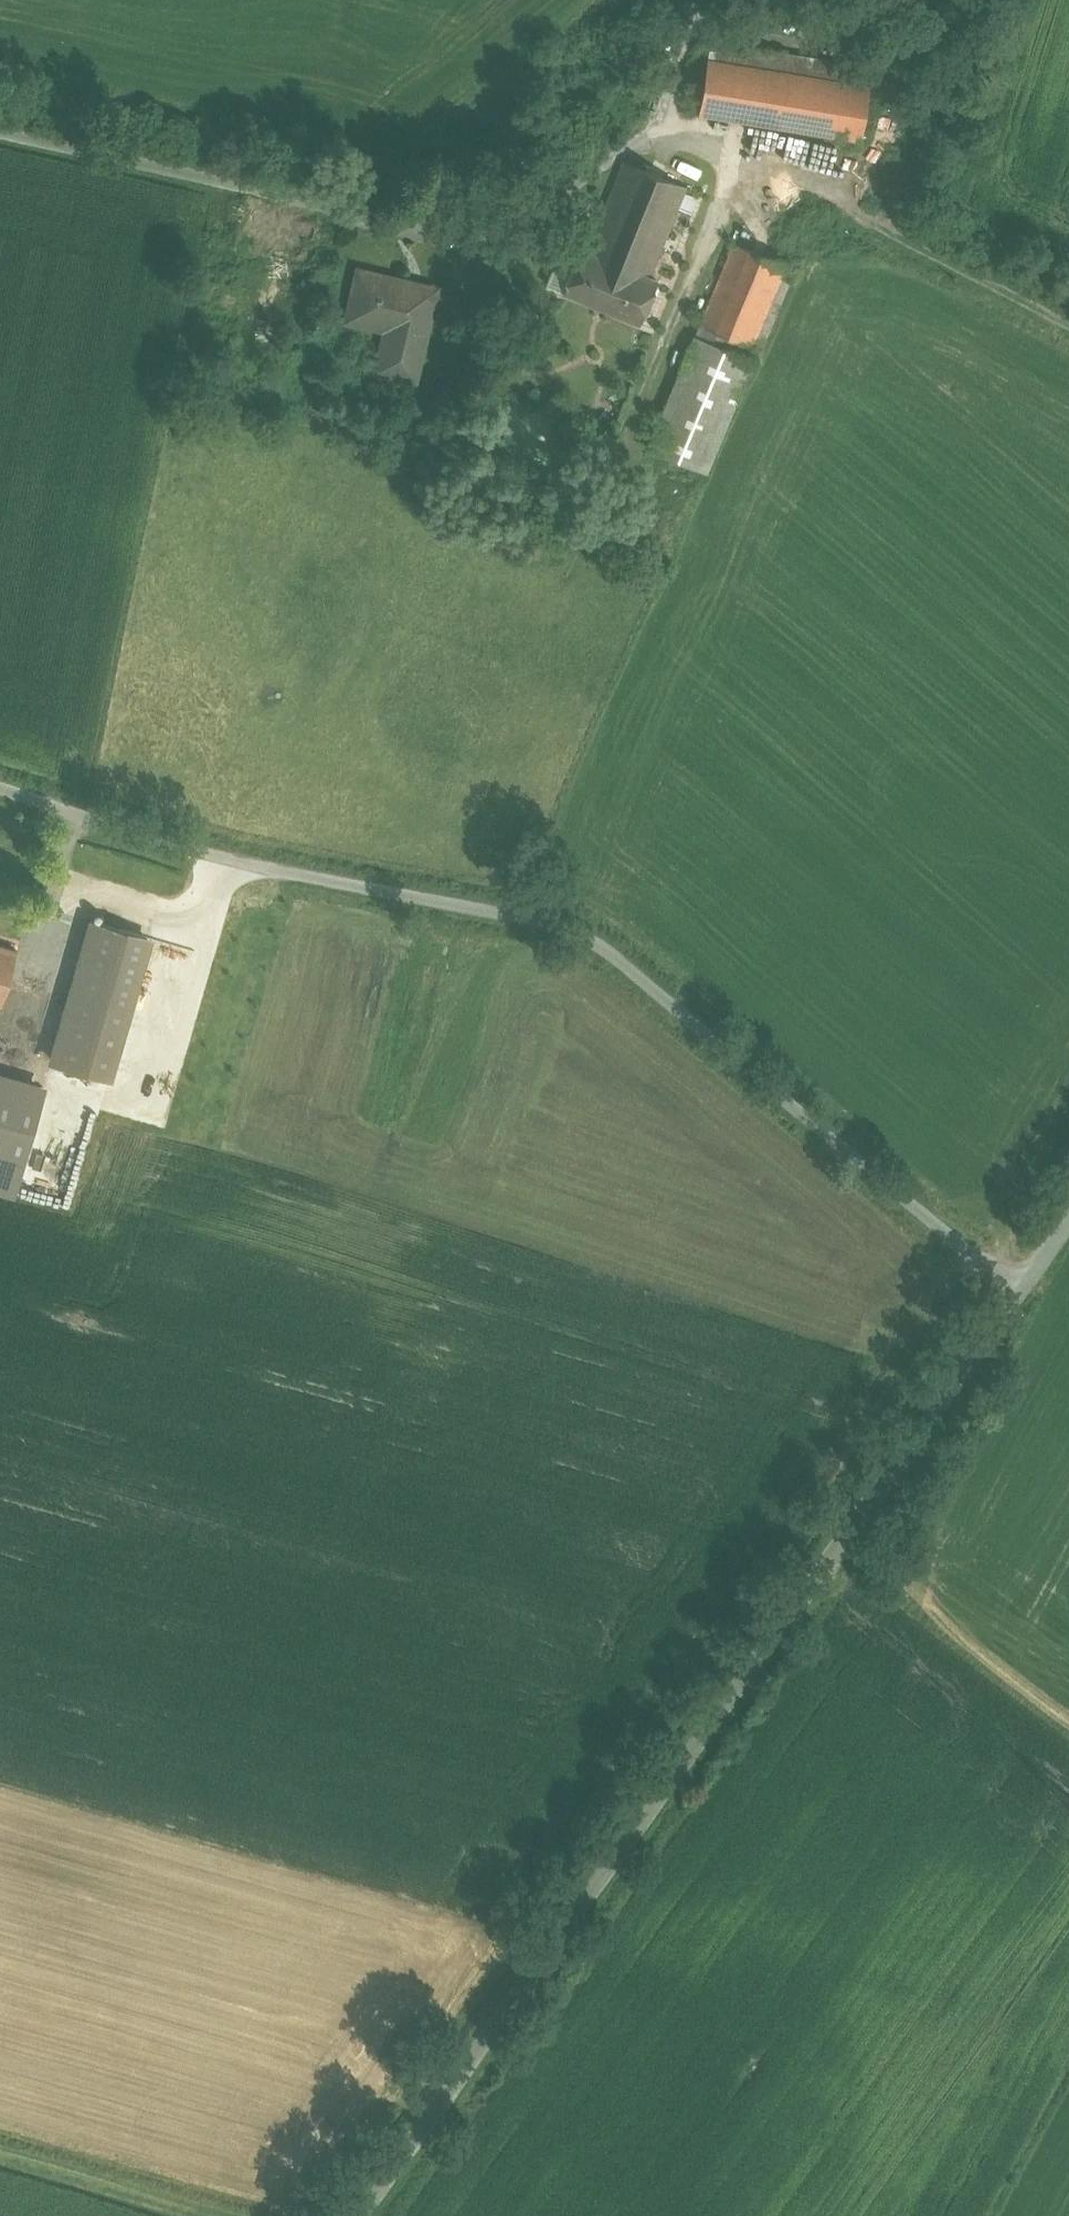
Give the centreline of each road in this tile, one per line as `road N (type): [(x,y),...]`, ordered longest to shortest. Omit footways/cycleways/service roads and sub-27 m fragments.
road 1 (unclassified): [(0,793),(151,842),(542,923),(606,950),(1023,1291)]
road 2 (unclassified): [(1023,1291),(362,2215)]
road 3 (unclassified): [(0,133),(512,246)]
road 4 (unclassified): [(770,170),(1068,328)]

